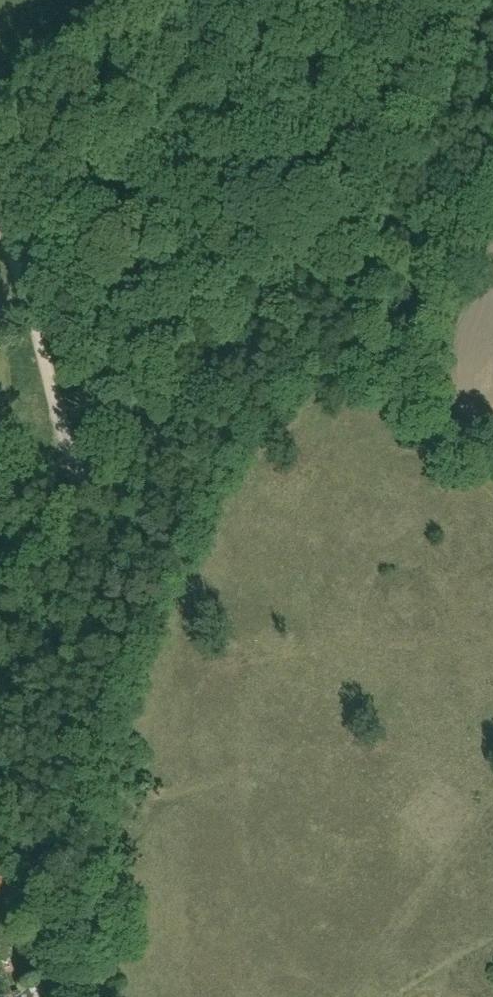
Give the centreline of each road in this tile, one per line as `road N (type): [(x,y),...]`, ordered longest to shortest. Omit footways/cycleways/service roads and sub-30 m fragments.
road 1 (unclassified): [(462,0),(406,117),(339,214),(0,580)]

